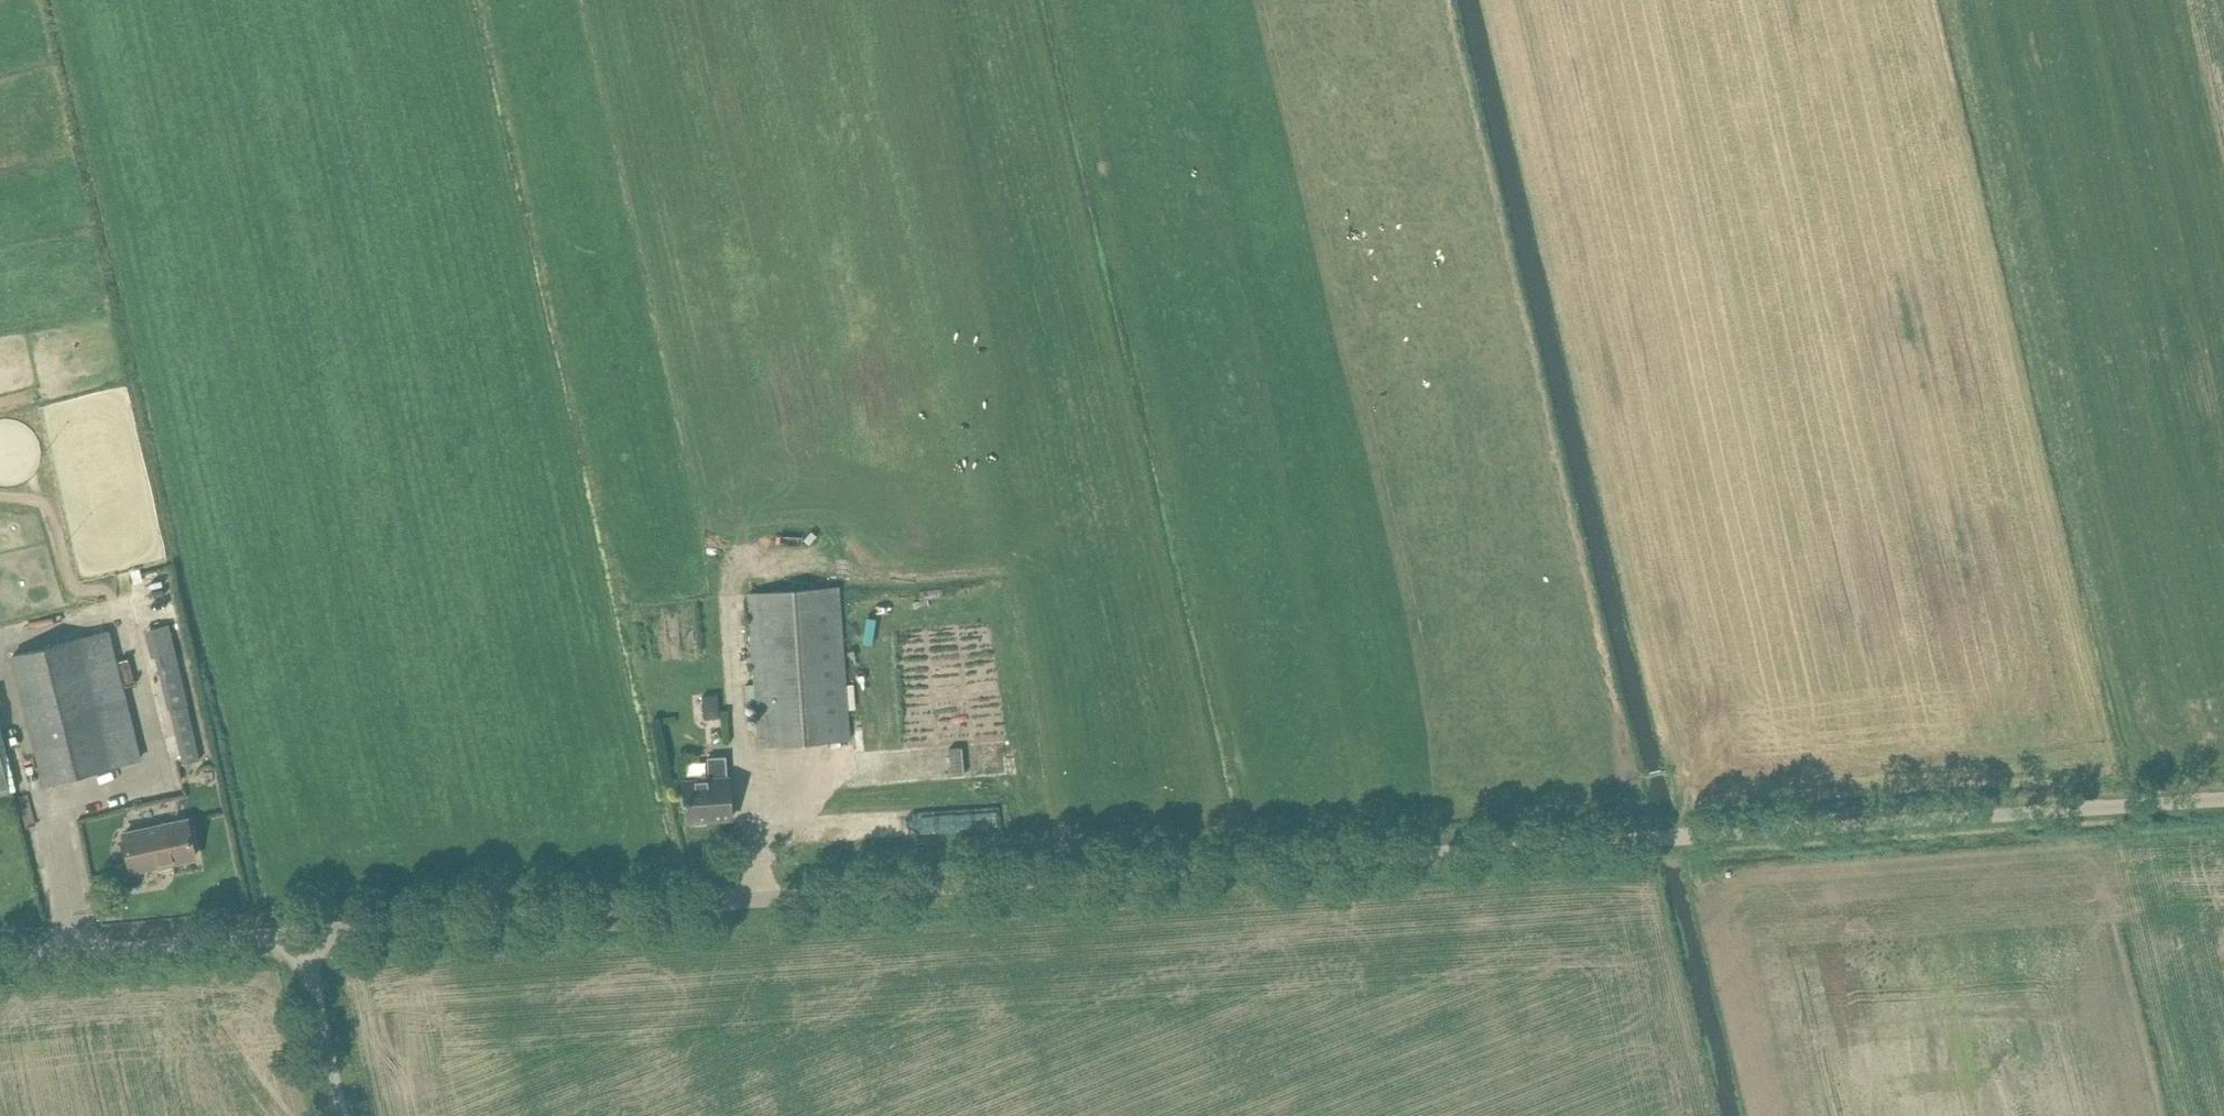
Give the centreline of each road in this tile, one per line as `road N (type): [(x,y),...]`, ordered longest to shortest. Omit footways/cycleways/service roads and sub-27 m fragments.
road 1 (unclassified): [(298,933),(2223,799)]
road 2 (unclassified): [(0,960),(298,933)]
road 3 (unclassified): [(342,1115),(298,933)]

